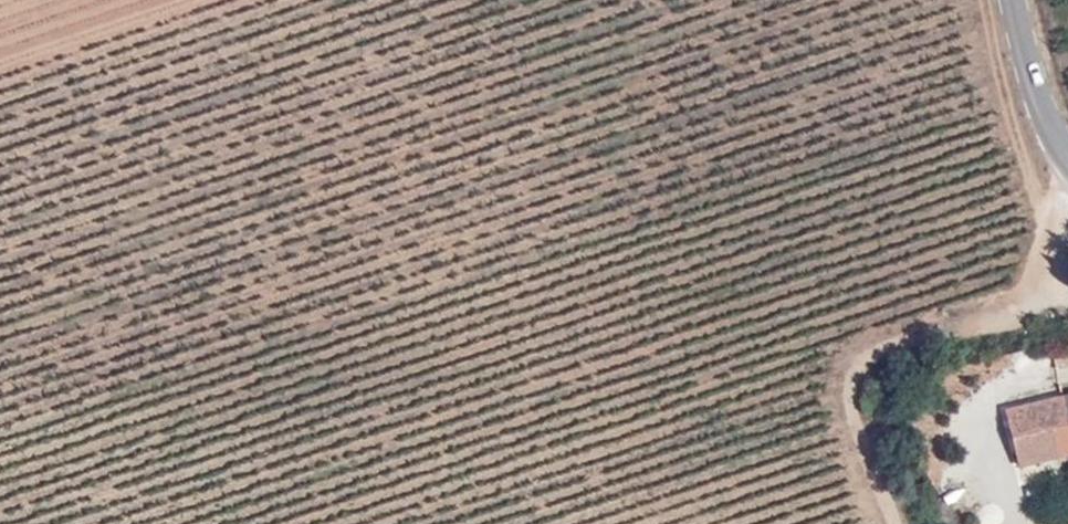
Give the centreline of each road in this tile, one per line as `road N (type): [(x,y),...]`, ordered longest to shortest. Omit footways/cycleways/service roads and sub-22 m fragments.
road 1 (tertiary): [(1017,0),(1044,113),(1067,164)]

